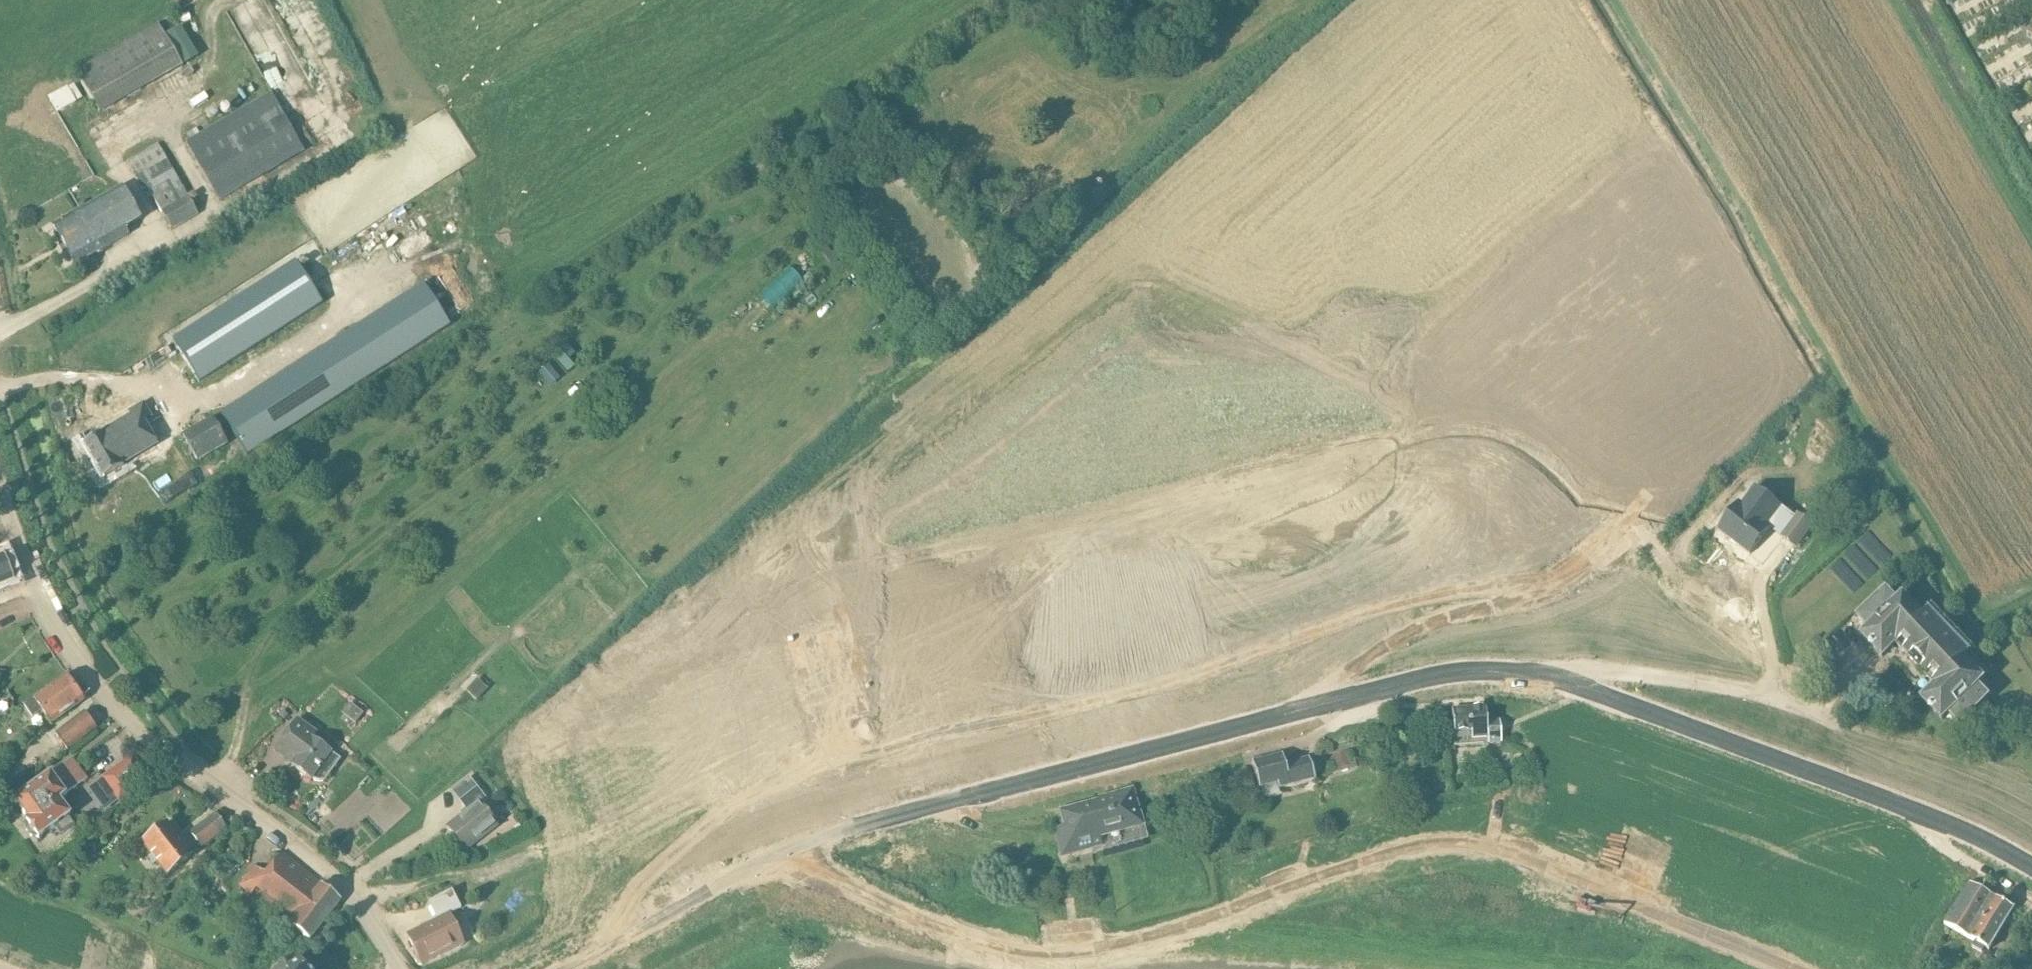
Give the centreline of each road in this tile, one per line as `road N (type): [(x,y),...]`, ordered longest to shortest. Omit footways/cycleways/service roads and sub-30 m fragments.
road 1 (unclassified): [(546,968),(739,875),(902,813),(1333,700),(1474,673),(1566,681),(1924,816),(2031,869)]
road 2 (residential): [(397,968),(343,884),(101,695),(30,581),(0,505)]
road 3 (track): [(1315,705),(1331,682),(1448,622),(1562,601),(1581,572)]
road 4 (track): [(899,814),(862,859),(771,925)]

